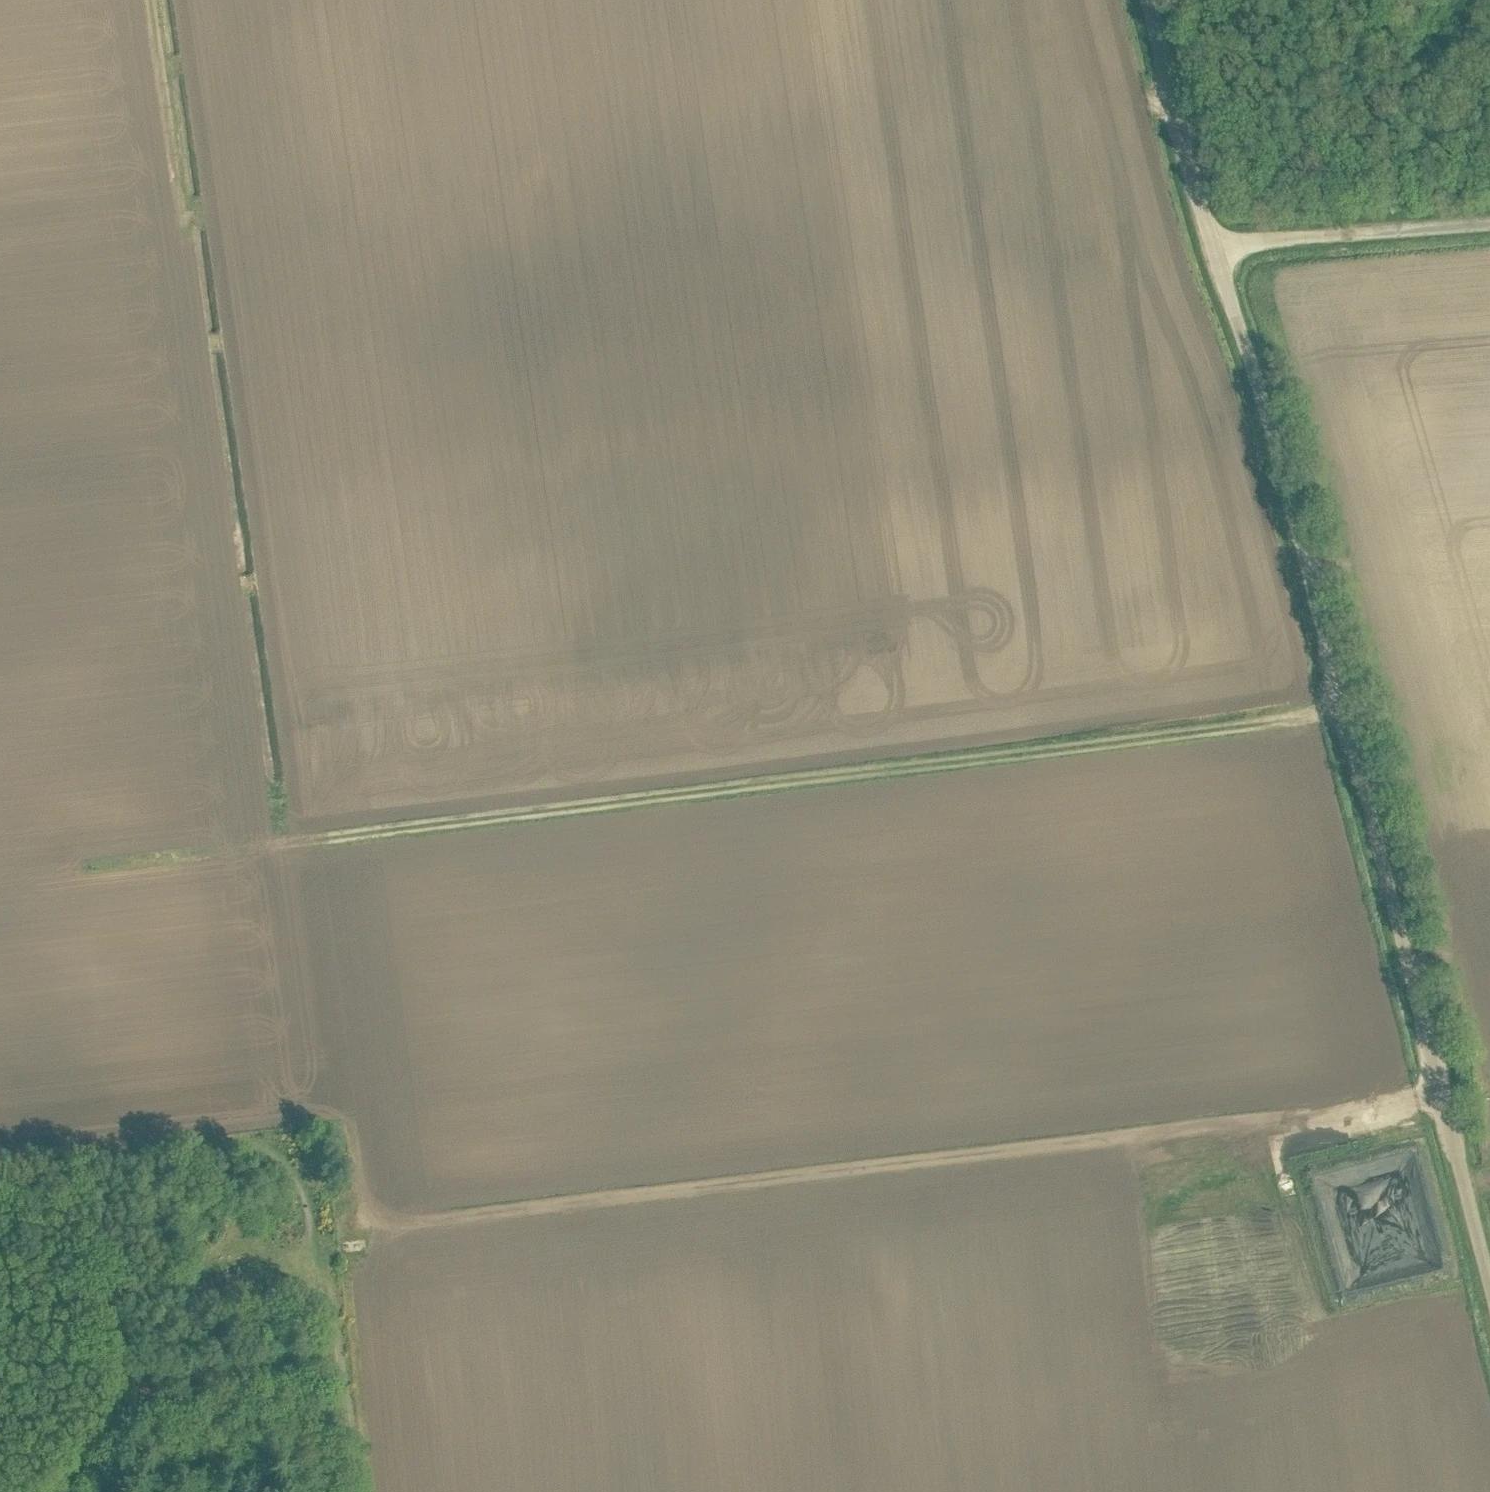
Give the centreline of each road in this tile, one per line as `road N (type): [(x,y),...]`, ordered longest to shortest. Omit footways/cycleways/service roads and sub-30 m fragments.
road 1 (unclassified): [(1489,1281),(1287,482),(1211,245)]
road 2 (track): [(379,1215),(1444,1100)]
road 3 (track): [(344,1491),(317,1254),(289,1175),(249,1149),(79,1164)]
road 4 (unclassified): [(1211,245),(1489,224)]
road 5 (unclassified): [(1211,245),(1147,0)]

